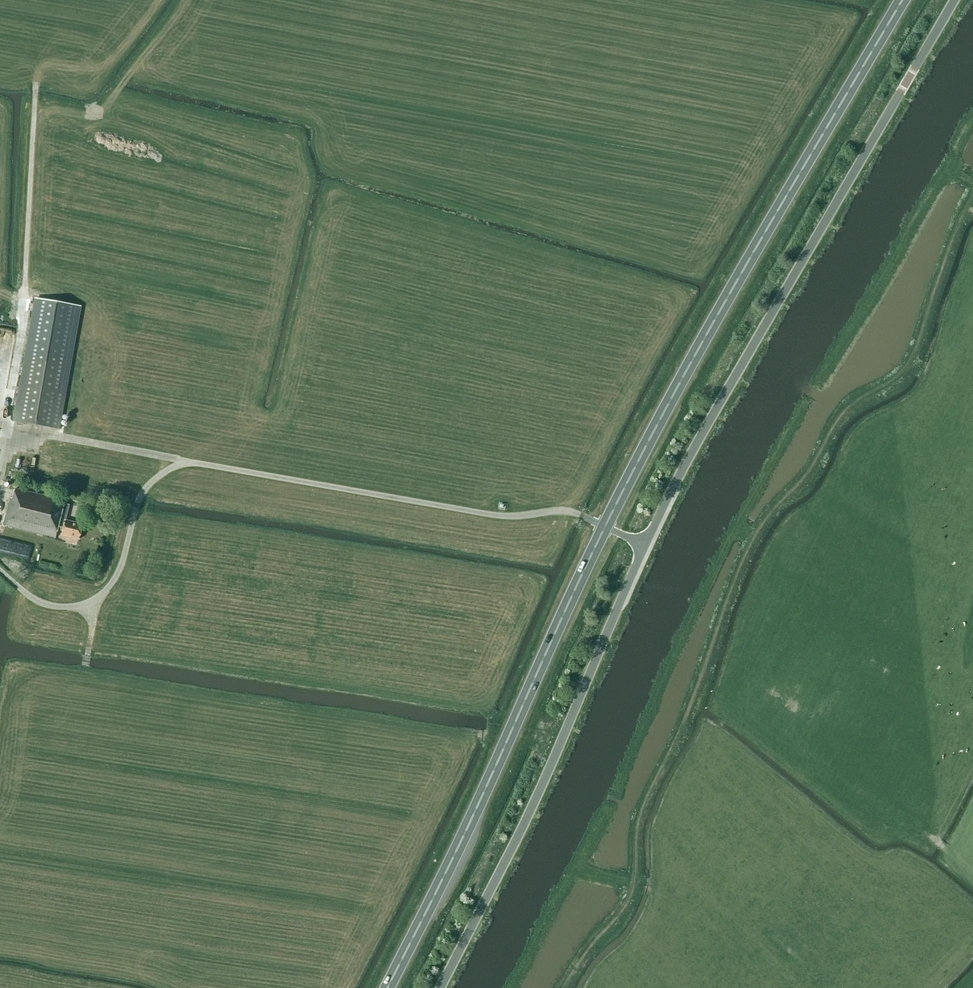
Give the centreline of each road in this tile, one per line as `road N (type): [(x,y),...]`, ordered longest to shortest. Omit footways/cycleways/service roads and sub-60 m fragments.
road 1 (track): [(565,987),(632,897),(639,818),(752,540),(809,471),(850,403),(905,368),(972,202)]
road 2 (unclassified): [(0,571),(48,605),(99,598),(120,569),(145,487),(185,461),(501,516),(570,511),(604,526)]
road 3 (unclassified): [(644,546),(956,0)]
road 4 (trunk): [(604,526),(664,405),(901,0)]
road 5 (trunk): [(387,987),(604,526)]
road 6 (unclassified): [(444,987),(511,857),(644,546)]
road 7 (track): [(0,423),(185,461)]

